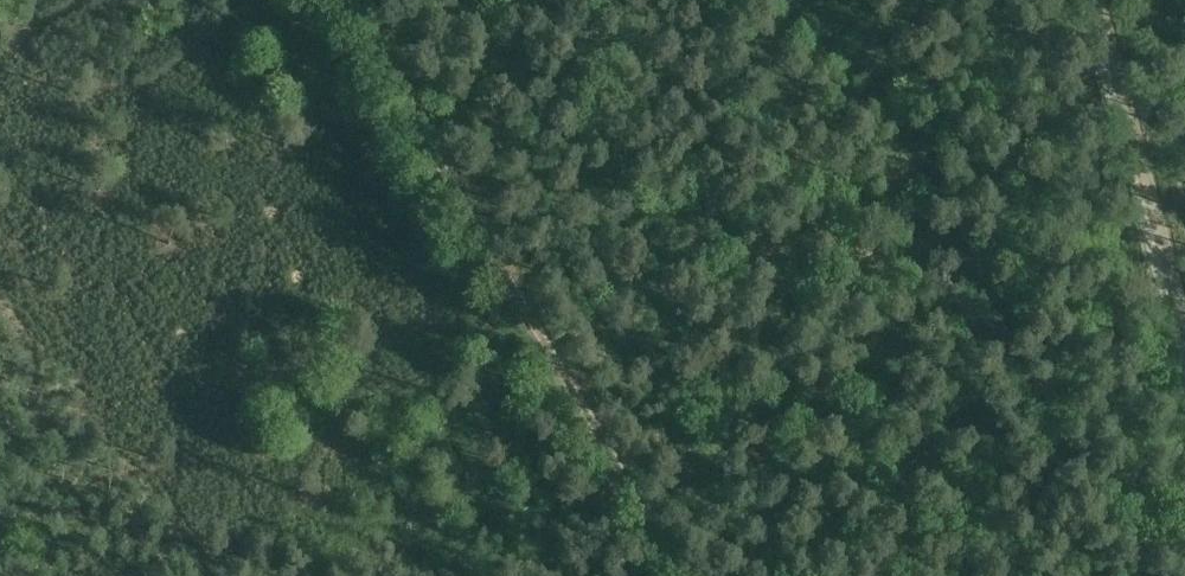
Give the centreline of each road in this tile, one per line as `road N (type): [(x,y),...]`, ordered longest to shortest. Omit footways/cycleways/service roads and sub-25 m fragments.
road 1 (track): [(343,0),(681,575)]
road 2 (track): [(1184,336),(1095,0)]

